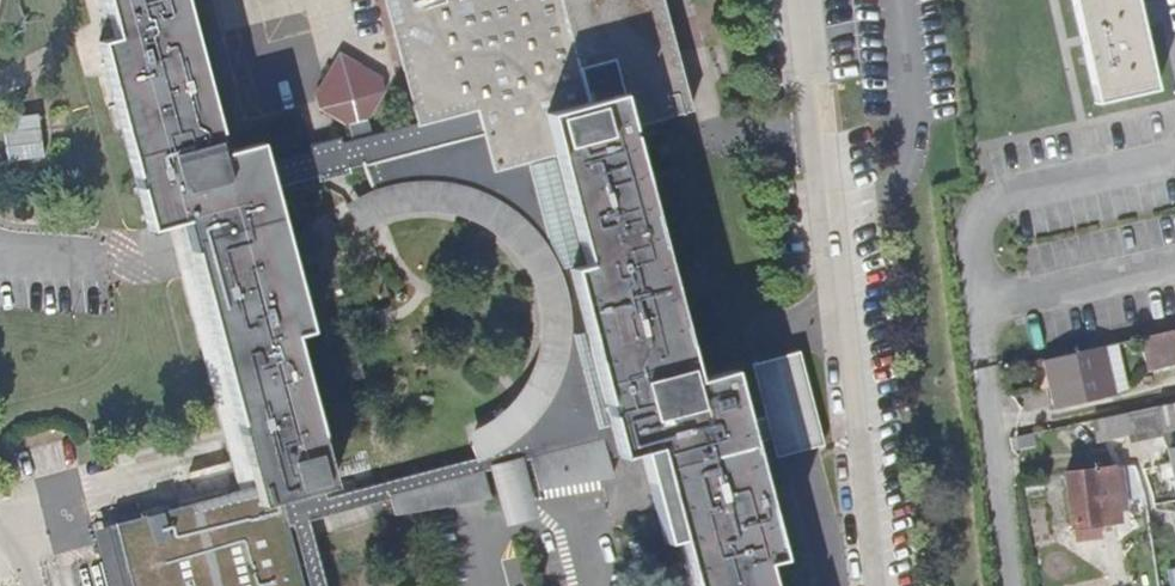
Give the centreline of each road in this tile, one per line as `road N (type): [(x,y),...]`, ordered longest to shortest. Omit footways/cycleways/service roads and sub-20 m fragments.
road 1 (residential): [(1174,158),(970,210),(1015,585)]

